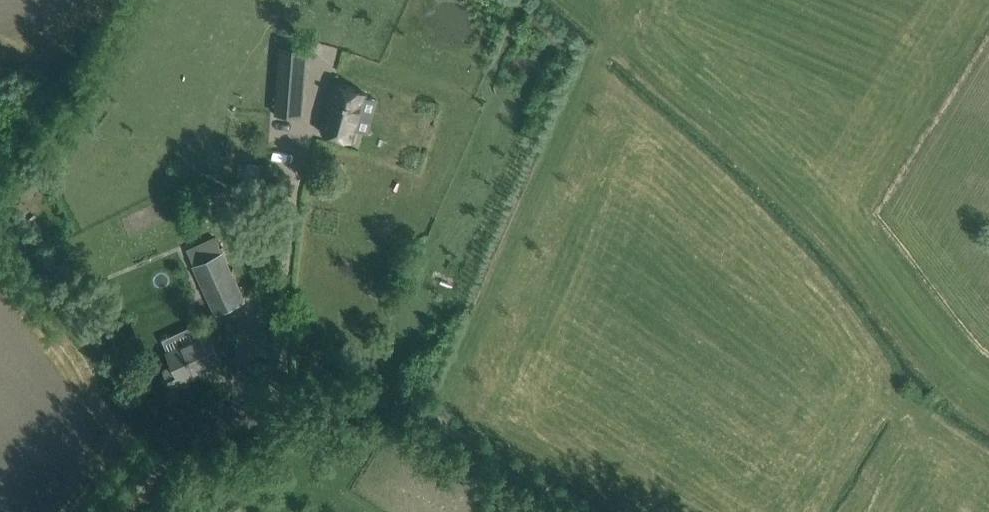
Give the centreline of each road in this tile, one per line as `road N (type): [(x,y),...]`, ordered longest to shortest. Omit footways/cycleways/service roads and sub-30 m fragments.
road 1 (track): [(130,511),(187,452),(265,425),(425,400),(642,511)]

